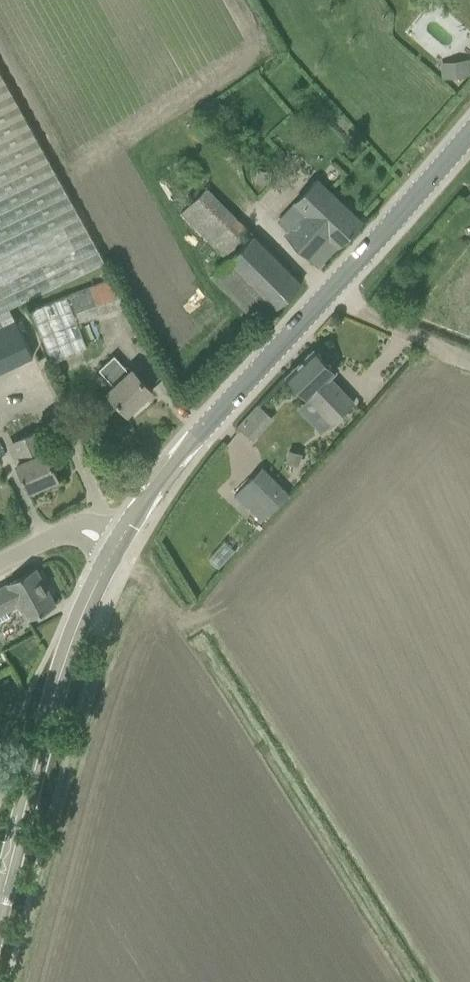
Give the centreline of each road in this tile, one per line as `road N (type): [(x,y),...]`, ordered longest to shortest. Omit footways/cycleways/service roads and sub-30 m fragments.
road 1 (tertiary): [(117,548),(165,476),(469,135)]
road 2 (tertiary): [(0,908),(70,648),(117,548)]
road 3 (unclassified): [(0,564),(84,530),(117,548)]

